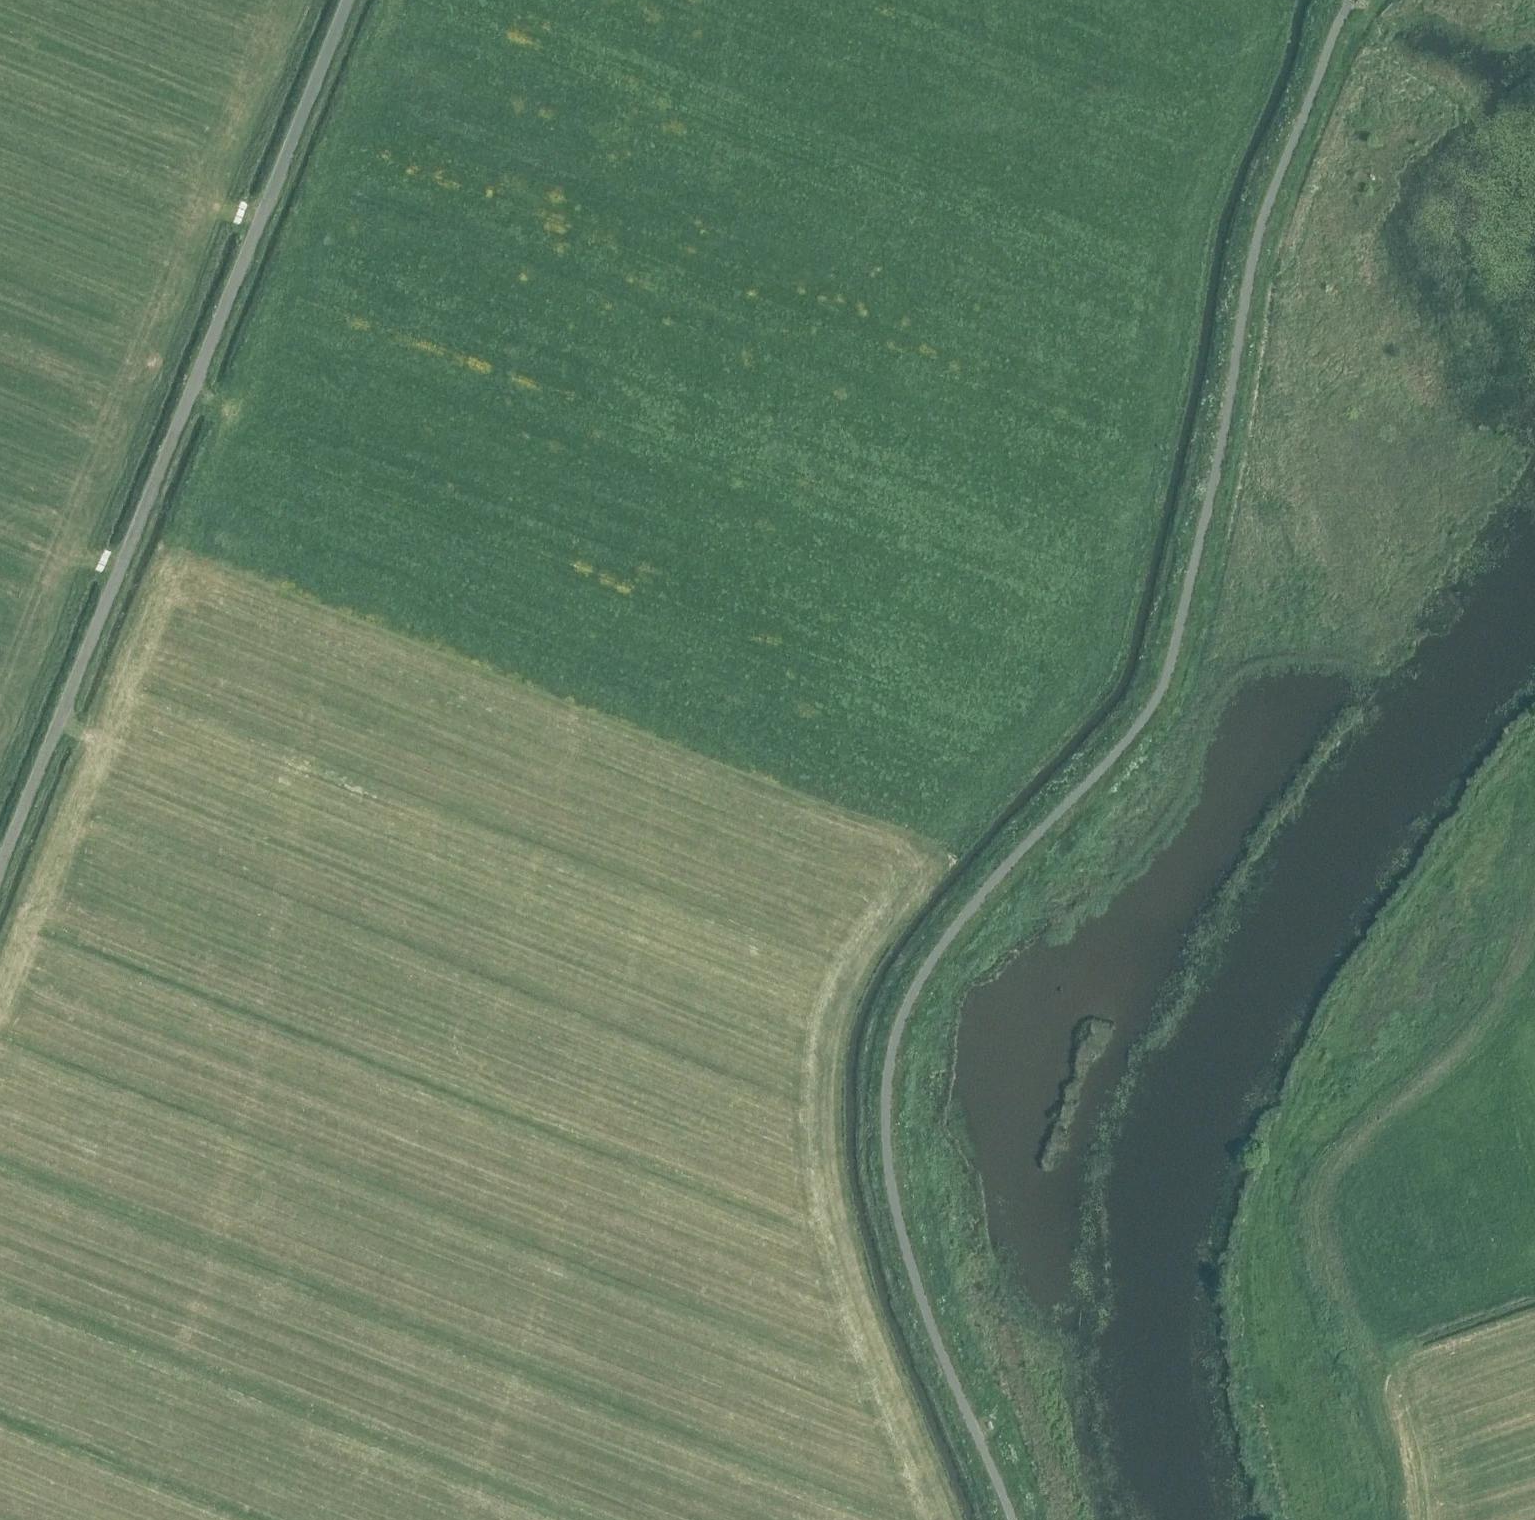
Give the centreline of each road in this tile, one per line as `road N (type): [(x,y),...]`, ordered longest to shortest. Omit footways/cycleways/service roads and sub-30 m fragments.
road 1 (unclassified): [(0,868),(343,0)]

